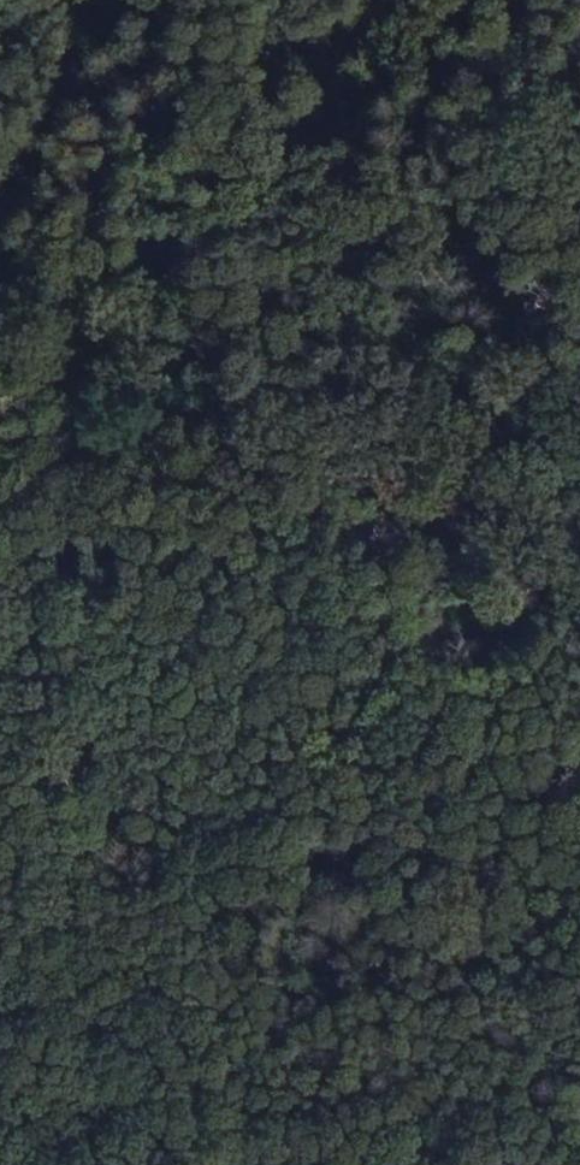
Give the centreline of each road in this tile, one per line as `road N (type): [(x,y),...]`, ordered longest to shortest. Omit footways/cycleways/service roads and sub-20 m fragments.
road 1 (track): [(579,662),(409,535),(0,343)]

